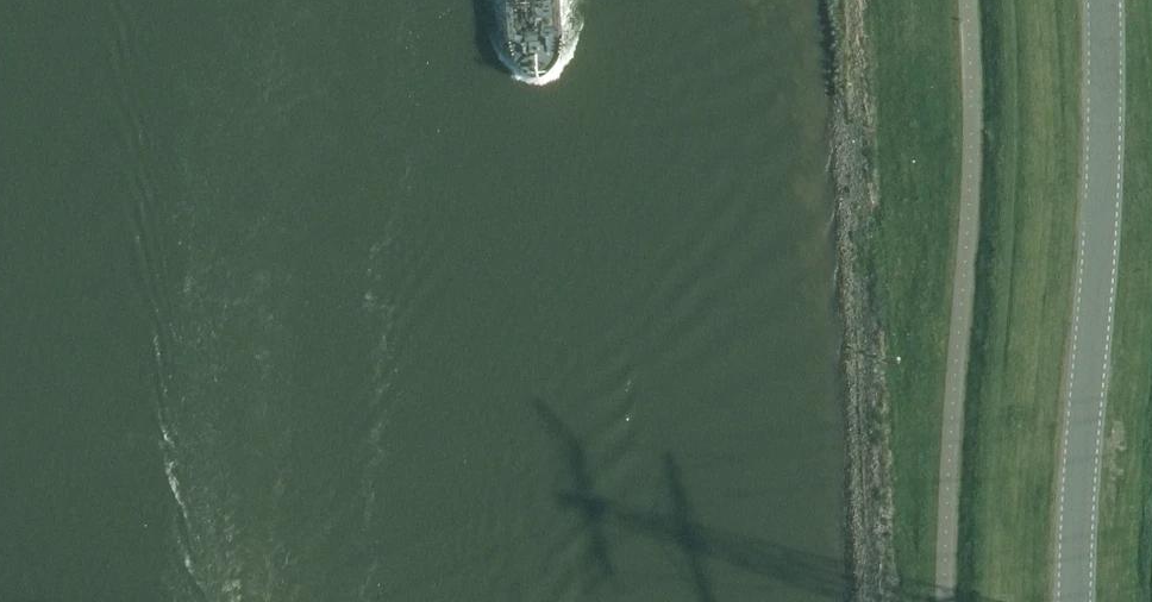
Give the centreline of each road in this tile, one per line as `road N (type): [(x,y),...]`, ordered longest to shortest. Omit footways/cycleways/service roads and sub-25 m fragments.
road 1 (unclassified): [(1081,601),(1108,120),(1106,0)]

